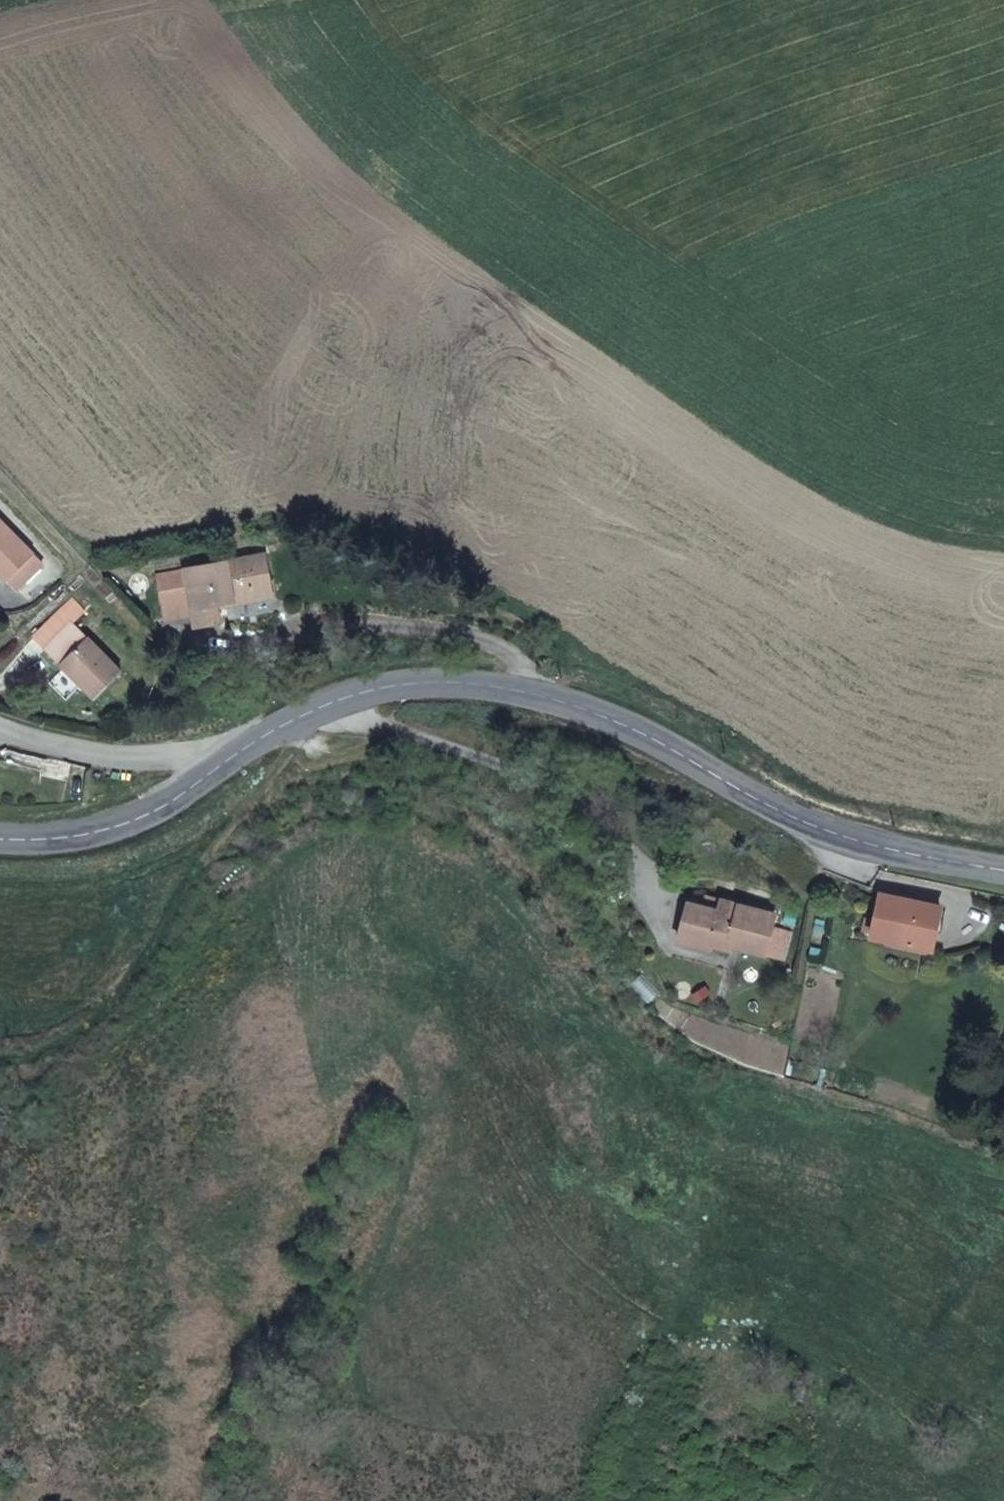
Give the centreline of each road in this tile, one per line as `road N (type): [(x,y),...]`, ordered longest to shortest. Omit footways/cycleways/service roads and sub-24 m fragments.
road 1 (secondary): [(228,760),(310,715),(384,690),(549,693),(608,713),(781,811),(859,838),(1003,866)]
road 2 (secondary): [(0,839),(36,842),(105,830),(160,807),(228,760)]
road 3 (residential): [(228,760),(97,755),(0,726)]

